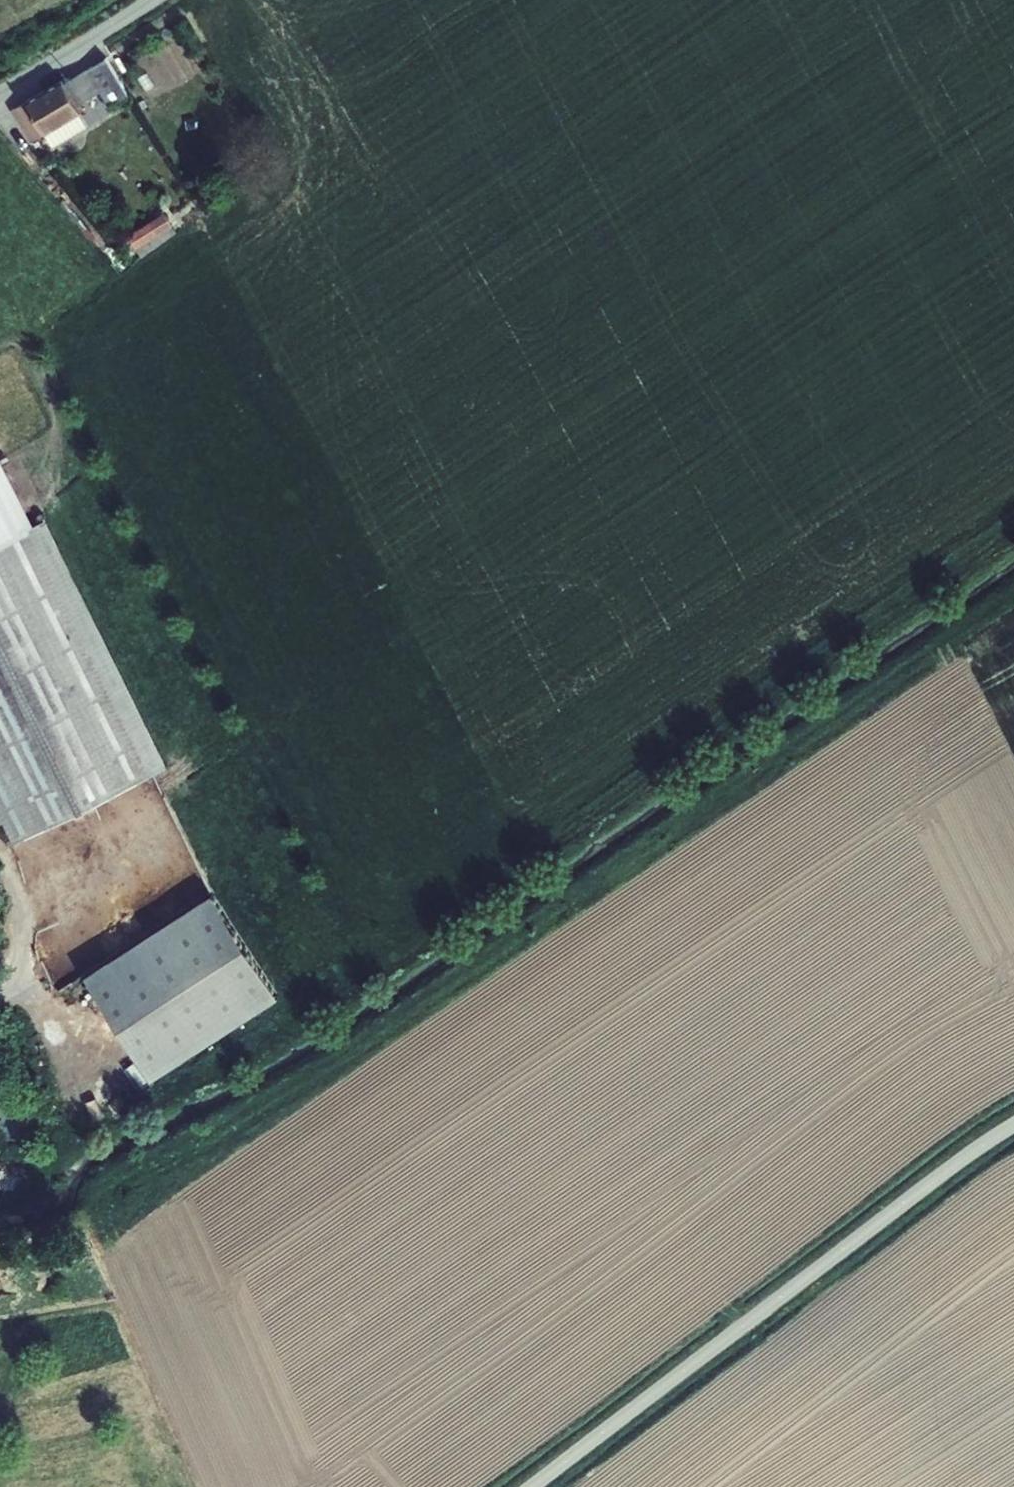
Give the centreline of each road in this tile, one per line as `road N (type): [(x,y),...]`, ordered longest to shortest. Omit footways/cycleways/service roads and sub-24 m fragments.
road 1 (residential): [(1013,1122),(530,1486)]
road 2 (unclassified): [(0,91),(150,0)]

